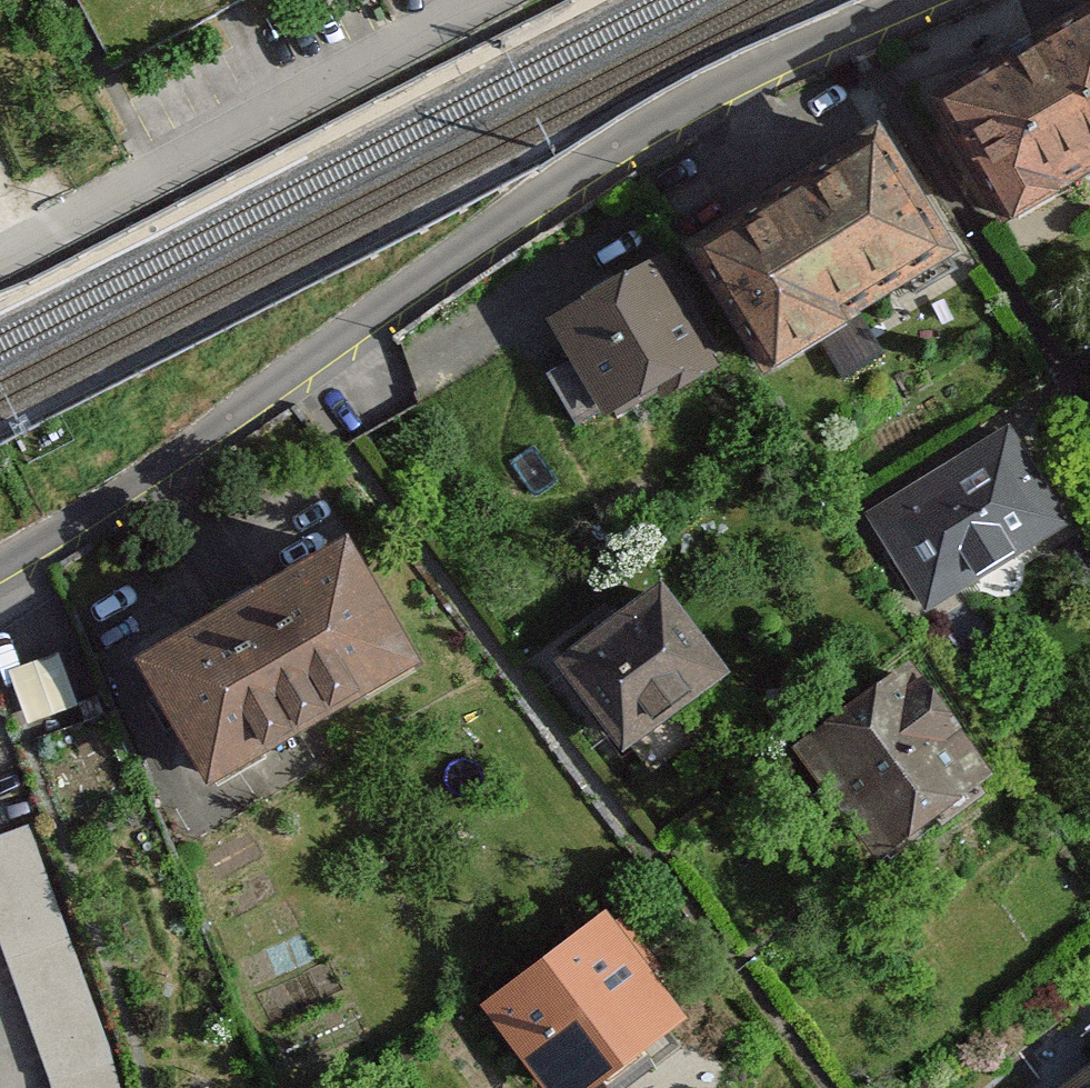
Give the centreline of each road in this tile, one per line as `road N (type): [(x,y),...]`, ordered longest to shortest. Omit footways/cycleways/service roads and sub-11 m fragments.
road 1 (motorway): [(1060,0),(776,587),(565,1087)]
road 2 (residential): [(929,0),(712,93),(165,476),(0,580)]
road 3 (residential): [(513,0),(0,266)]
road 4 (motorway): [(909,1087),(1089,709)]

